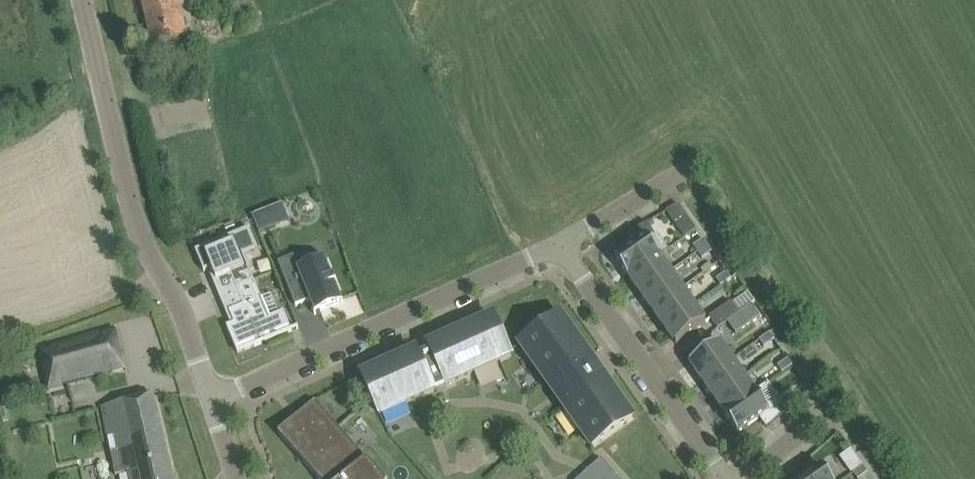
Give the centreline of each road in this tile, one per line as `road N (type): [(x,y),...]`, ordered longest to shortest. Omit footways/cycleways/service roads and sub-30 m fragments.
road 1 (residential): [(211,397),(561,243),(724,478)]
road 2 (residential): [(211,397),(181,308),(143,245),(126,192),(81,0)]

